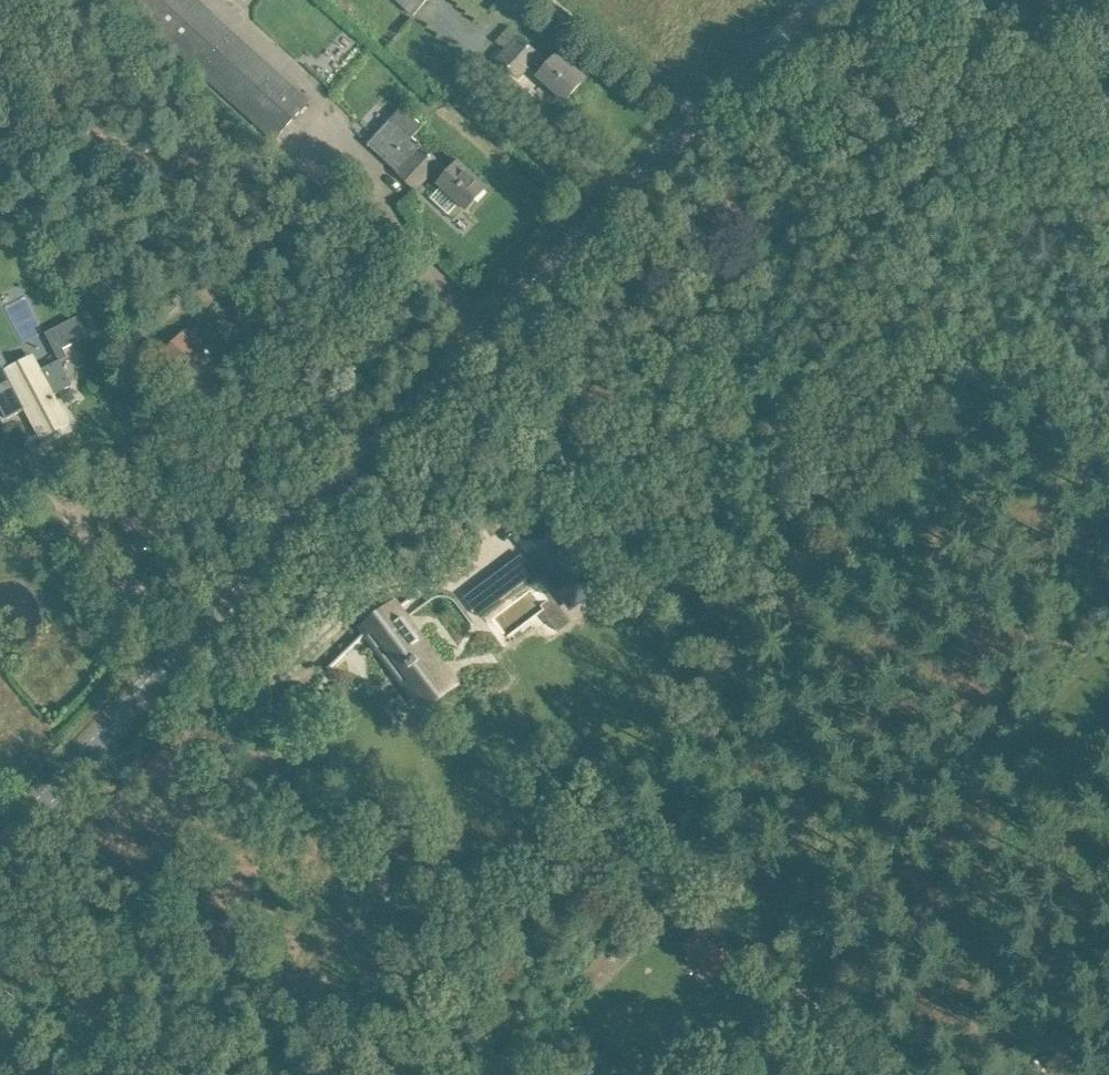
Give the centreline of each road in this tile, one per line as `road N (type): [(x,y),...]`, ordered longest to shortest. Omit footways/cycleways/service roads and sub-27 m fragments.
road 1 (unclassified): [(0,848),(819,0)]
road 2 (track): [(547,0),(699,120)]
road 3 (track): [(1108,93),(1057,56),(944,0)]

